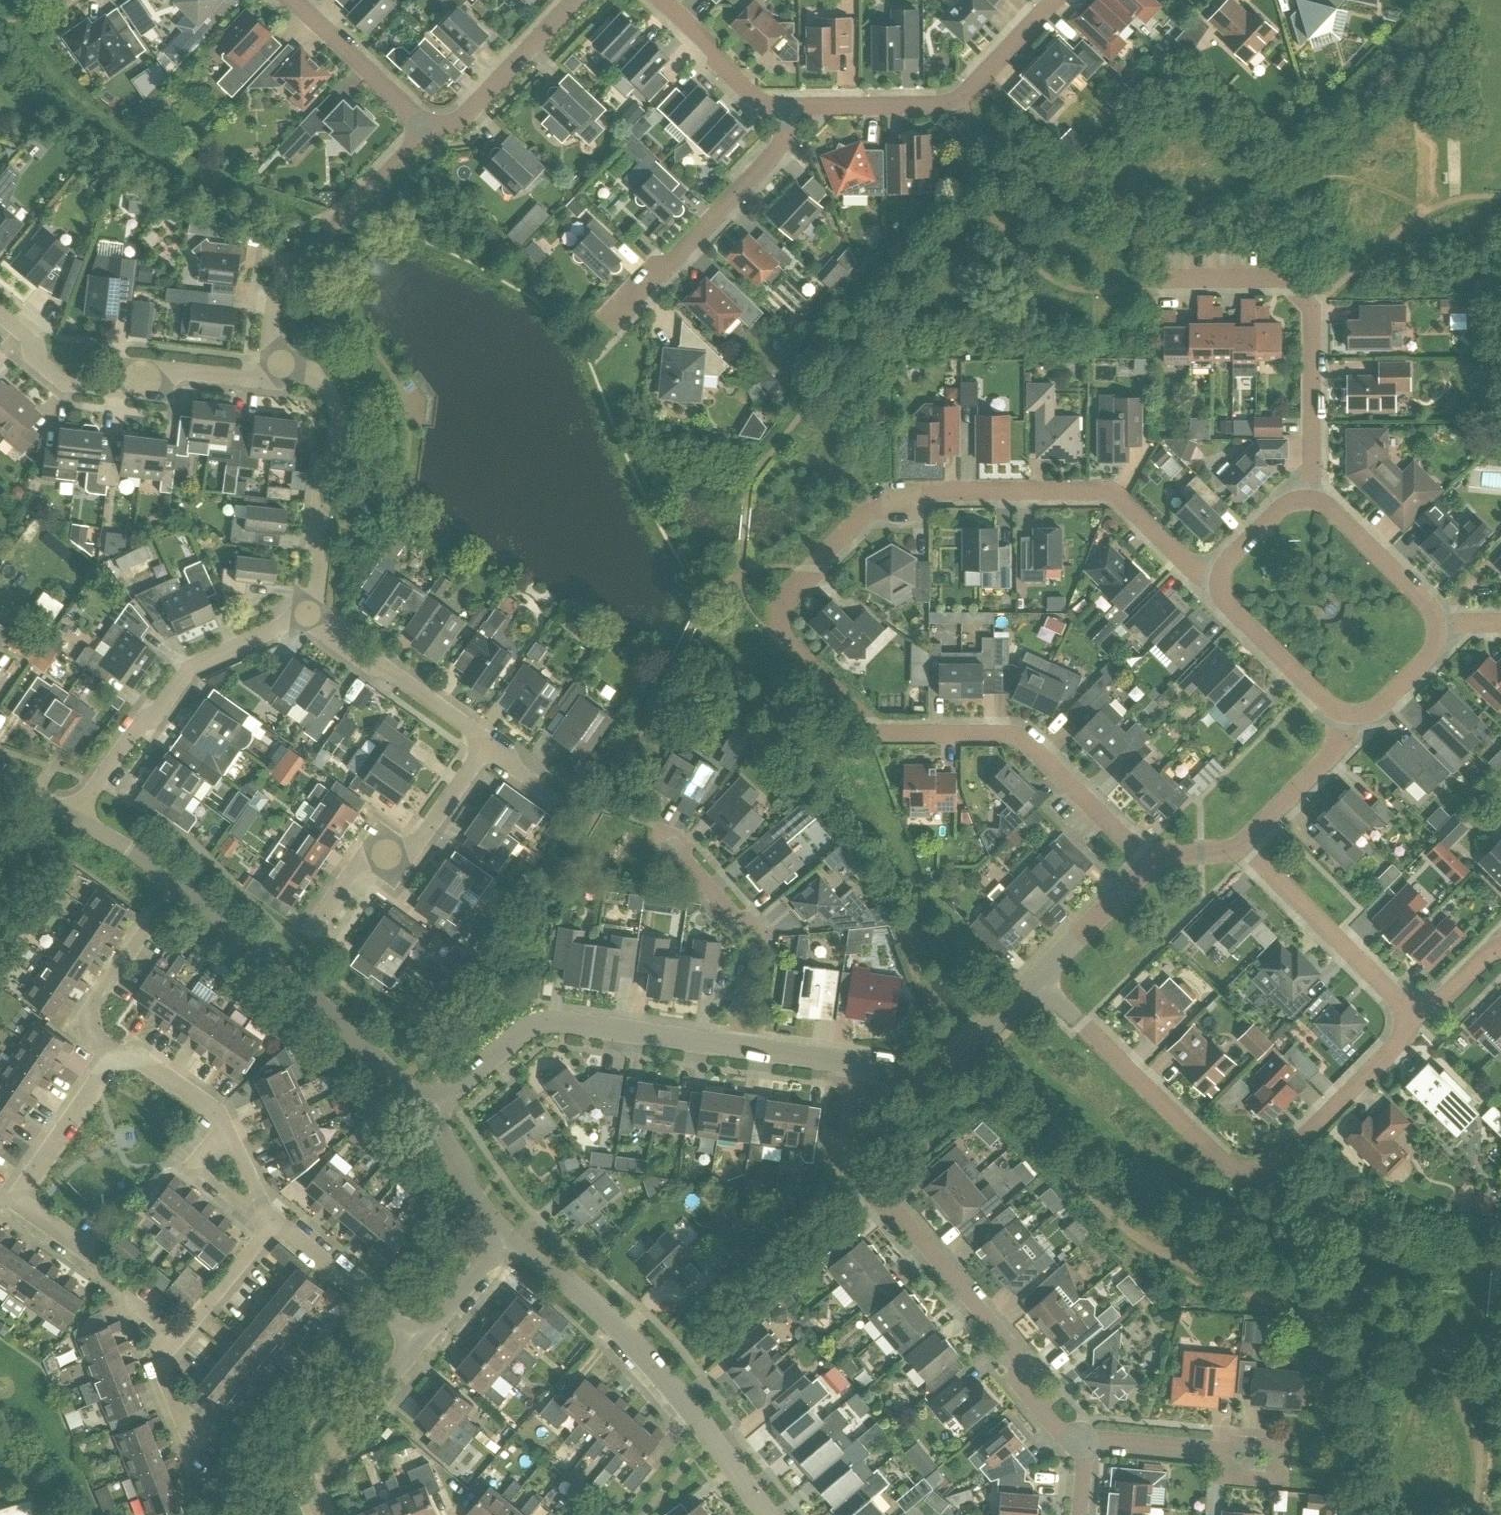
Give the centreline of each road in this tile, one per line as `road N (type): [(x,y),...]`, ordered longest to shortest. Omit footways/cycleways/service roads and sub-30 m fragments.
road 1 (residential): [(1156,861),(1014,733),(885,731),(777,624),(778,606),(847,529),(908,493),(1099,492),(1126,506),(1197,573),(1220,580)]
road 2 (residential): [(311,617),(322,466),(333,449),(336,405),(299,367),(281,365),(257,381),(152,371),(120,391),(68,387),(0,317)]
road 3 (residential): [(1423,1017),(1277,1164),(1252,1176),(1228,1167),(1038,986)]
road 4 (residential): [(1089,1440),(1066,1437),(1023,1387),(1020,1360),(853,1164),(858,1067)]
road 5 (tertiary): [(431,1105),(219,916),(76,814)]
road 6 (residential): [(291,0),(424,127),(451,126),(571,0)]
road 7 (tertiary): [(762,1514),(672,1386),(511,1239)]
road 8 (residential): [(1310,498),(1313,310),(1283,281),(1173,281)]
road 9 (residential): [(431,1105),(545,1021),(733,1047)]
road 10 (residential): [(76,814),(197,666),(311,617)]
road 11 (residential): [(791,110),(959,101),(1056,0)]
road 12 (residential): [(618,318),(784,142),(791,110)]
road 13 (residential): [(733,1047),(752,944),(645,820)]
road 14 (residential): [(282,1225),(250,1197),(218,1109),(128,1048),(109,1048)]
road 15 (residential): [(312,920),(362,857),(413,845),(489,747)]
road 16 (residential): [(1423,1017),(1241,849)]
road 17 (residential): [(489,747),(311,617)]
road 18 (residential): [(324,1514),(304,1479),(420,1344)]
road 19 (residential): [(184,1326),(11,1195)]
road 20 (residential): [(858,1067),(930,1071),(961,1054),(1038,986)]
road 21 (residential): [(1355,714),(1334,709),(1225,600),(1220,580)]
road 22 (residential): [(1310,498),(1331,506),(1429,601),(1438,624)]
road 23 (residential): [(420,1344),(282,1225)]
road 24 (residential): [(655,0),(768,109),(791,110)]
road 25 (residential): [(1241,849),(1345,738),(1355,714)]
road 26 (residential): [(11,1195),(109,1048)]
road 27 (residential): [(1038,986),(1156,861)]
road 28 (residential): [(204,1483),(163,1389),(163,1359),(184,1326)]
road 29 (residential): [(1256,1450),(1089,1440)]
road 30 (residential): [(109,1048),(91,1008),(154,914)]
road 31 (tertiary): [(511,1239),(480,1202),(431,1105)]
road 32 (residential): [(184,1326),(204,1319),(282,1225)]
road 33 (residential): [(420,1344),(511,1239)]
road 34 (residential): [(1438,624),(1435,649),(1374,710),(1355,714)]
road 35 (residential): [(1220,580),(1229,557),(1289,502),(1310,498)]
road 36 (residential): [(733,1047),(858,1067)]

